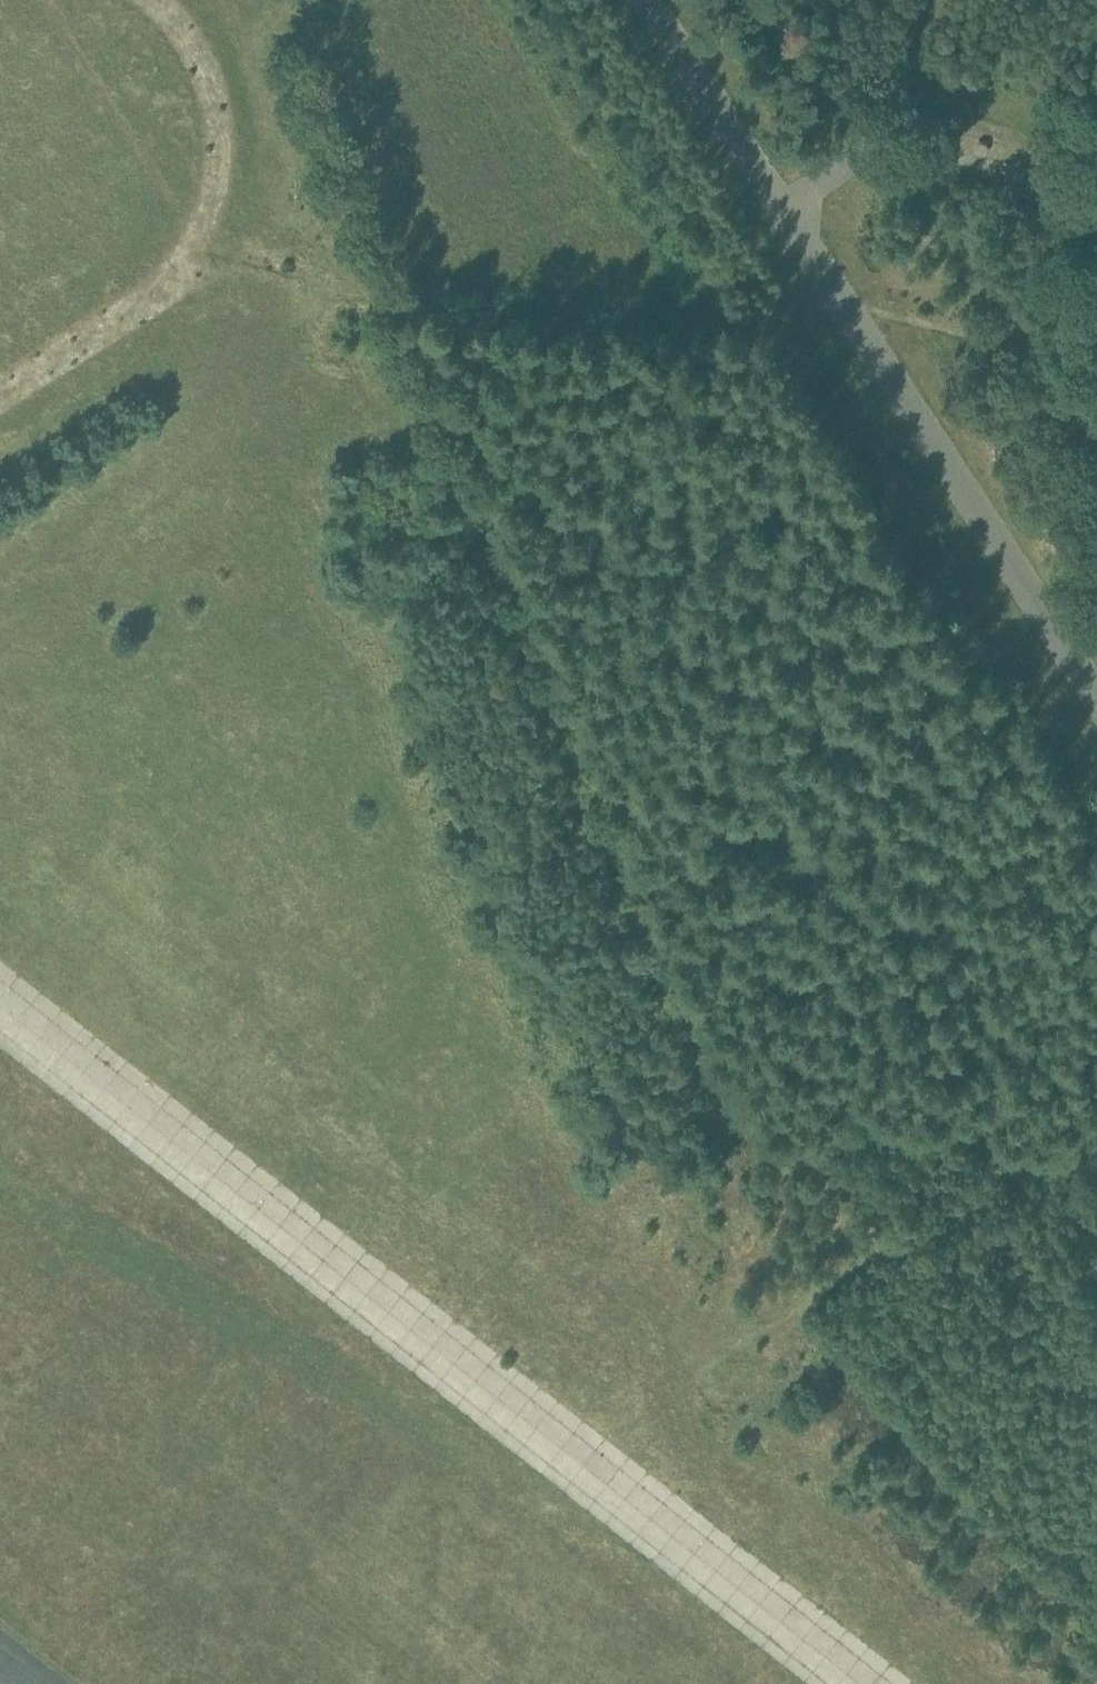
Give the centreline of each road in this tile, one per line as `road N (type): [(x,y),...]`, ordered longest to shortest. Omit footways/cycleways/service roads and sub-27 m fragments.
road 1 (track): [(927,0),(887,143)]

